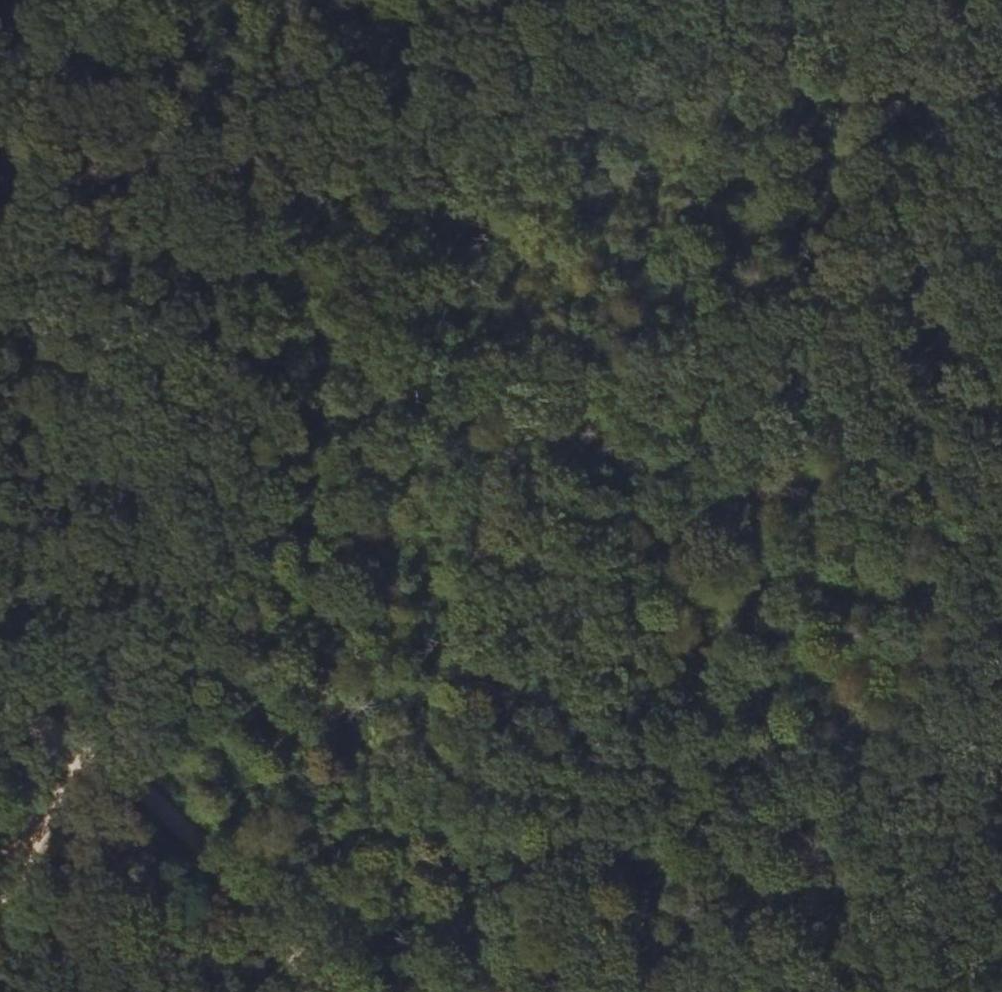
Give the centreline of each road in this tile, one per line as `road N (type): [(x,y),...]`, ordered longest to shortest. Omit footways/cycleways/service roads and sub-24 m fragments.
road 1 (track): [(303,991),(180,828),(0,709)]

